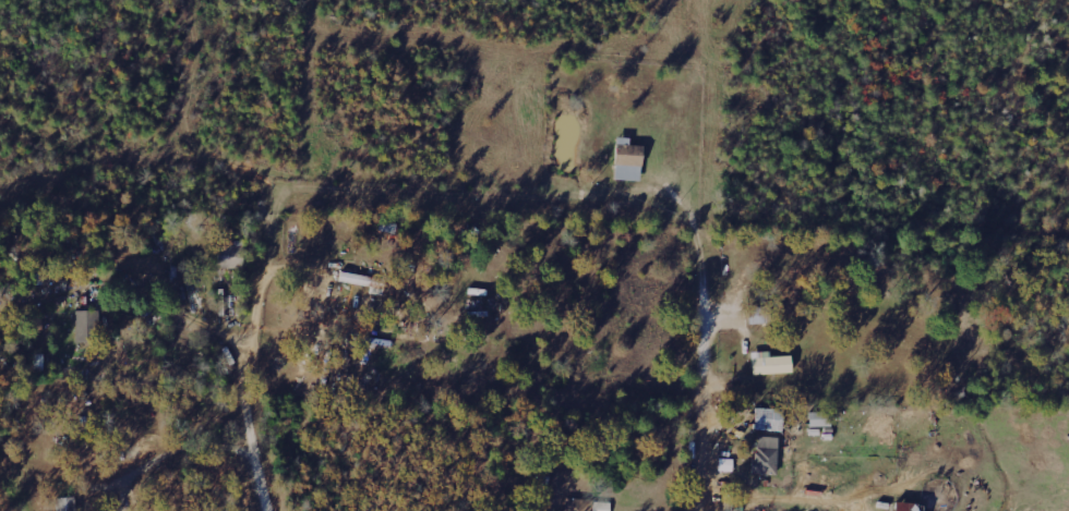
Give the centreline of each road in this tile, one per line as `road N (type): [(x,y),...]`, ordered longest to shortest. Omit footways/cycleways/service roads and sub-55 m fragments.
road 1 (residential): [(704,510),(712,318)]

